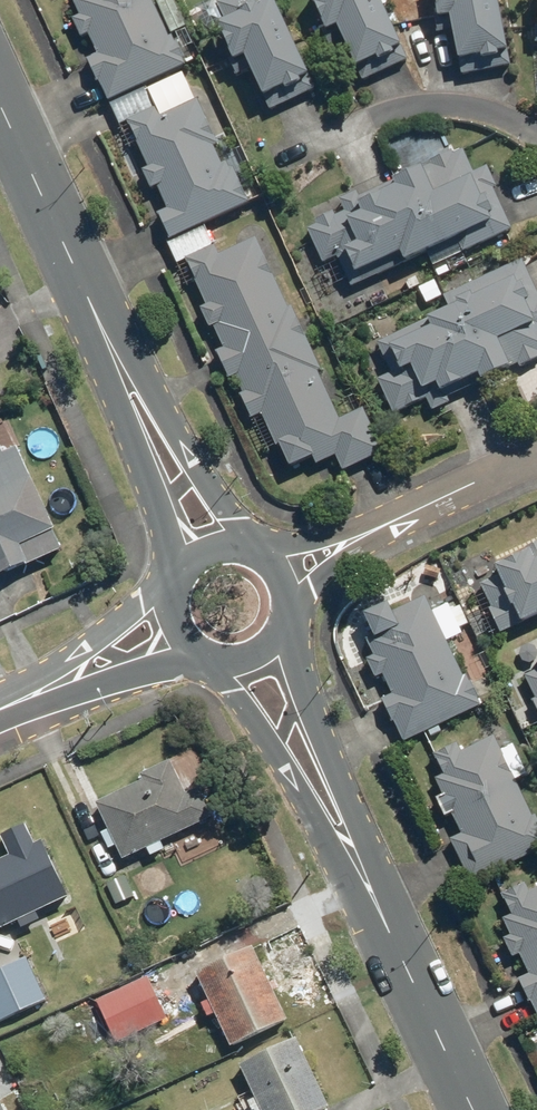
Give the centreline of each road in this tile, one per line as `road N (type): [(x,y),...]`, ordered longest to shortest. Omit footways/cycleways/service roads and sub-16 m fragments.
road 1 (tertiary): [(259,663),(470,1109)]
road 2 (tertiary): [(197,544),(0,106)]
road 3 (residential): [(536,452),(286,568)]
road 4 (residential): [(176,645),(0,722)]
road 5 (residential): [(536,138),(465,105),(411,102),(379,112)]

